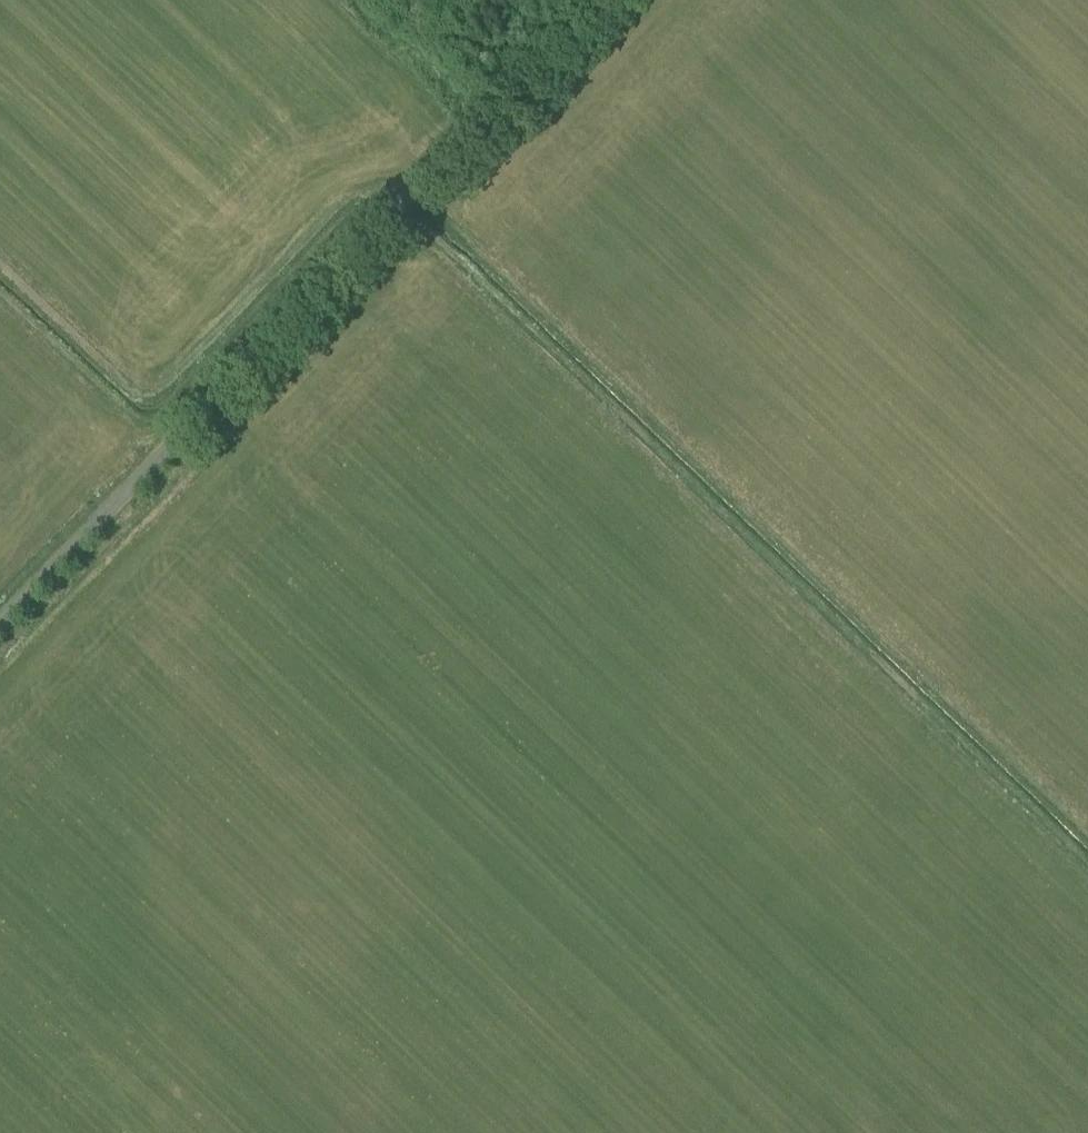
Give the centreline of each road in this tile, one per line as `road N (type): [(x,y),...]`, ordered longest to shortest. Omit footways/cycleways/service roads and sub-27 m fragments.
road 1 (unclassified): [(0,617),(597,0)]

